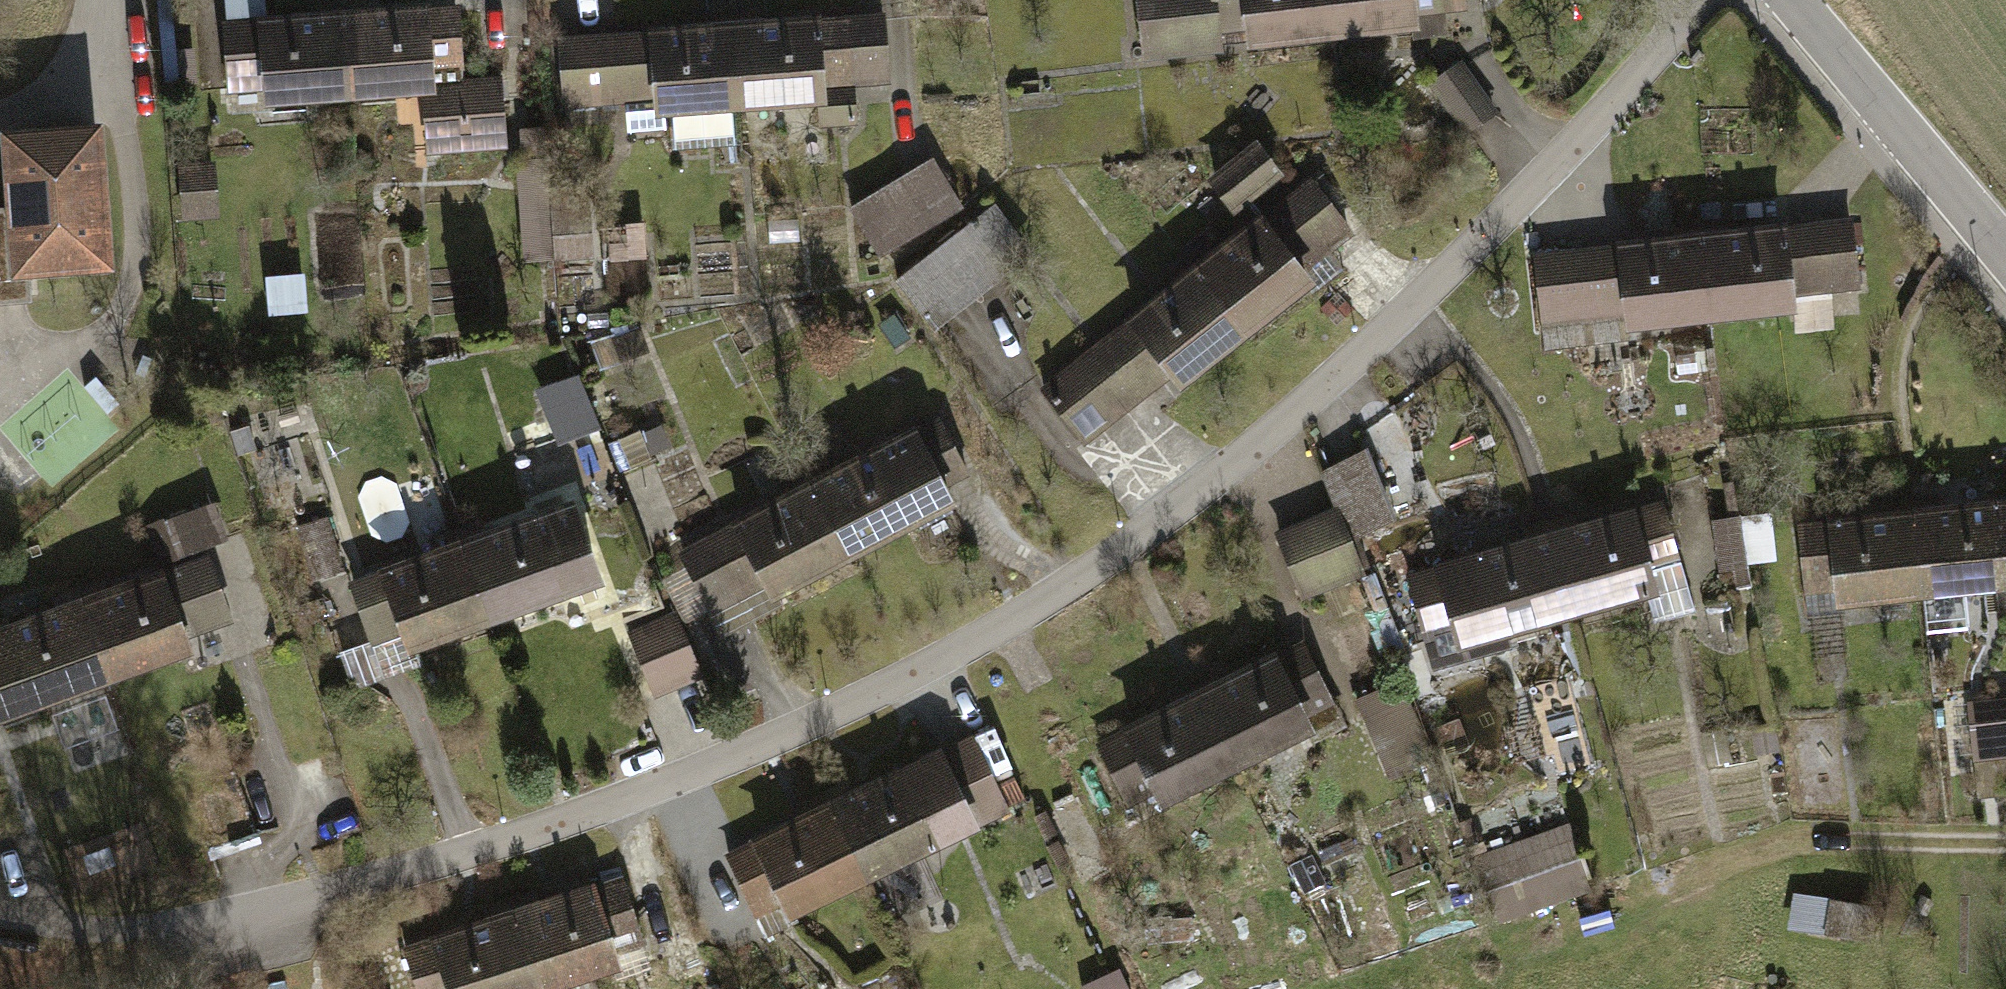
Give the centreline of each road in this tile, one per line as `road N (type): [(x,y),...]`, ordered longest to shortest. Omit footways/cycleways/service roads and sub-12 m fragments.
road 1 (residential): [(1708,0),(1399,346),(1063,611),(620,827),(218,948)]
road 2 (tertiary): [(2005,262),(1784,0)]
road 3 (track): [(218,948),(92,943),(0,918)]
road 4 (track): [(1807,839),(2005,844)]

